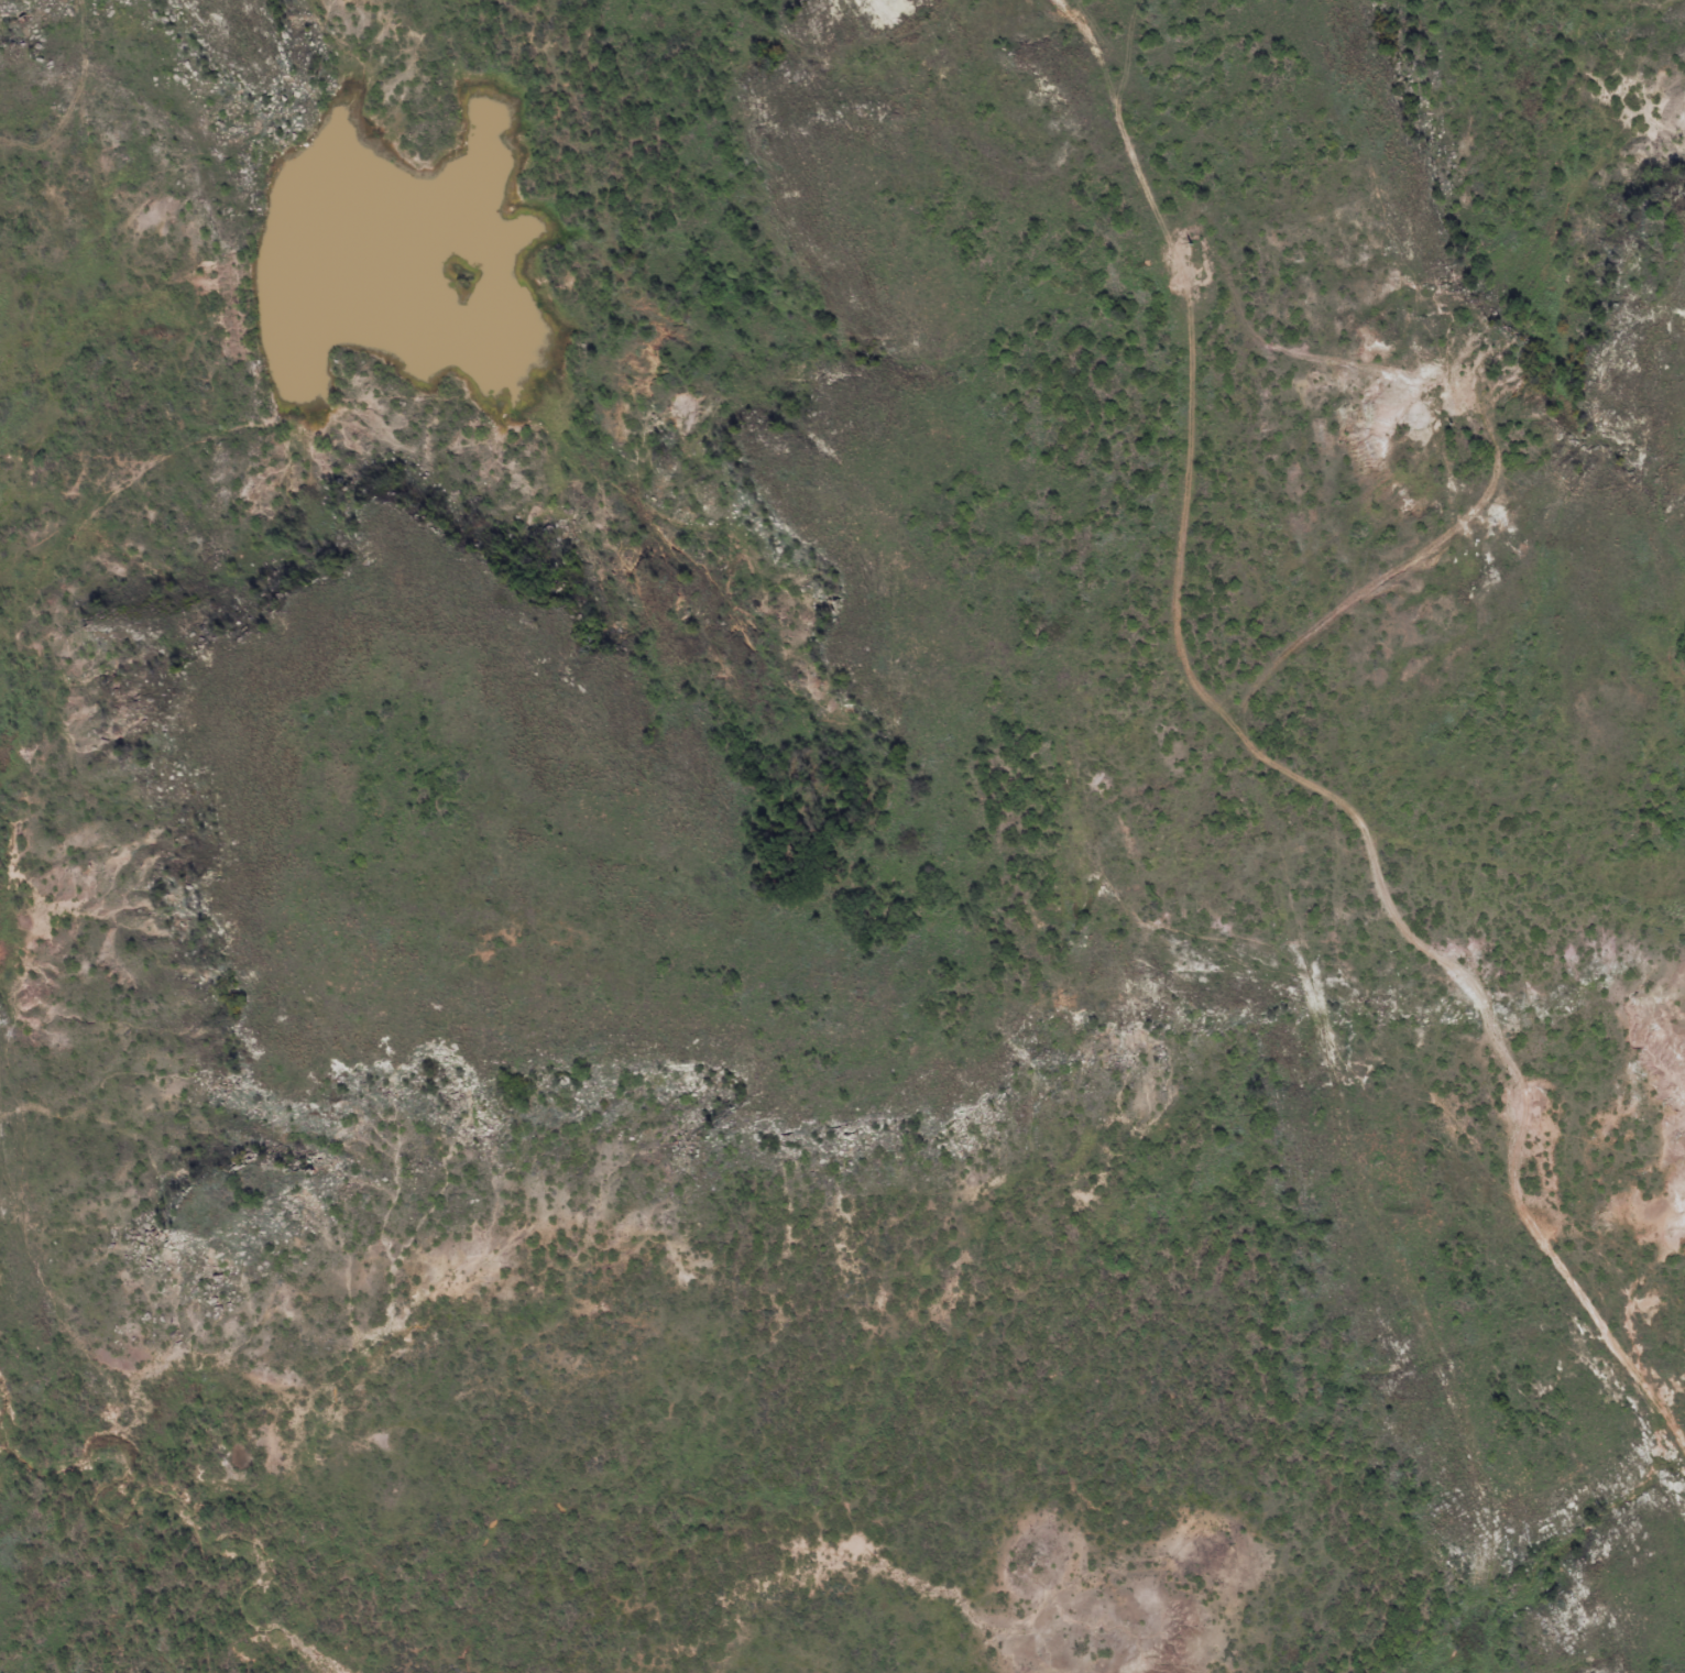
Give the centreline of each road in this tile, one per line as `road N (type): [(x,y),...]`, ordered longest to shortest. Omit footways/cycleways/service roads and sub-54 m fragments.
road 1 (residential): [(982,0),(1070,124),(1093,215),(1106,407),(1104,882),(1059,893),(991,819),(828,503),(603,265),(576,204),(576,40),(590,0)]

